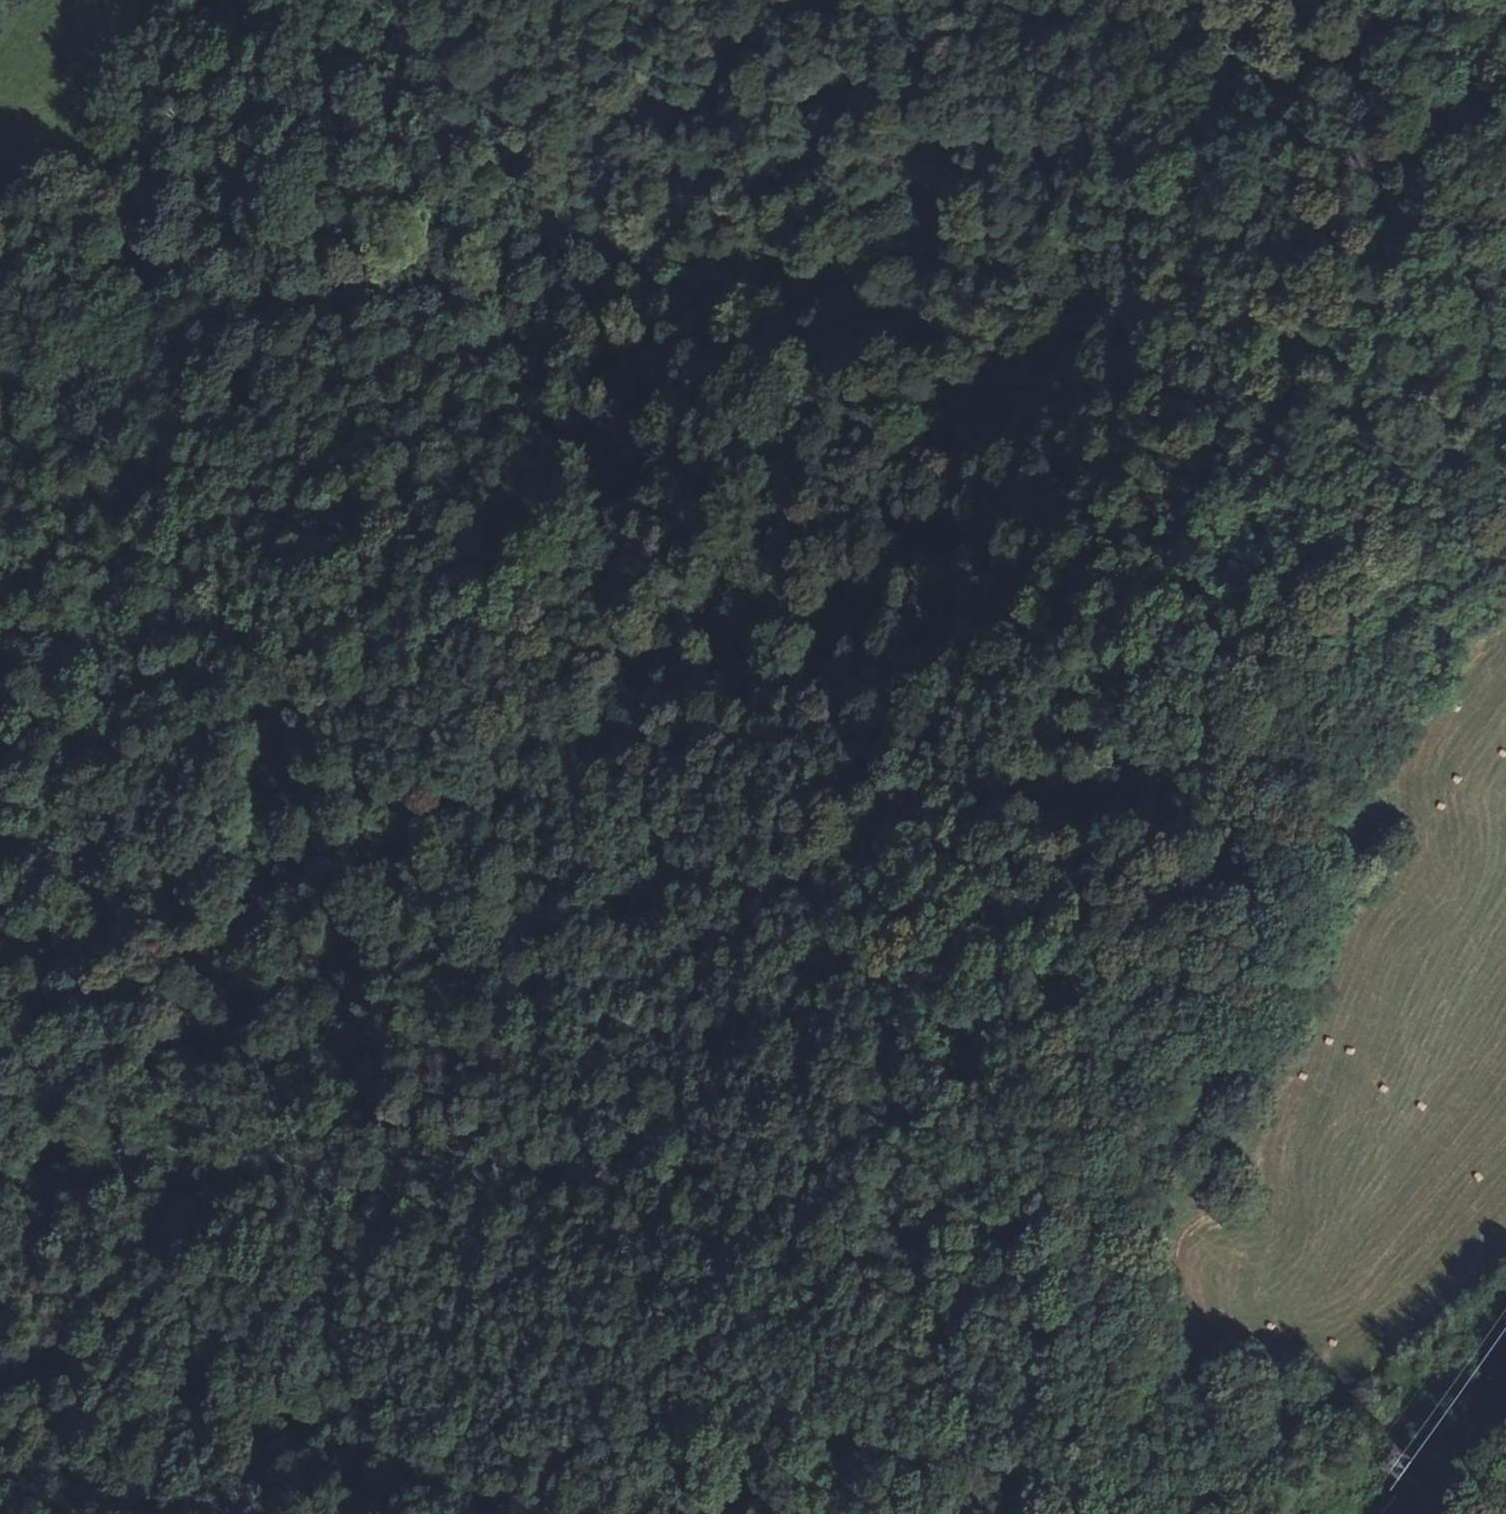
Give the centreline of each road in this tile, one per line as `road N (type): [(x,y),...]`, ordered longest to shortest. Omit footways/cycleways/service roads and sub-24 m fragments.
road 1 (track): [(260,0),(258,215)]

